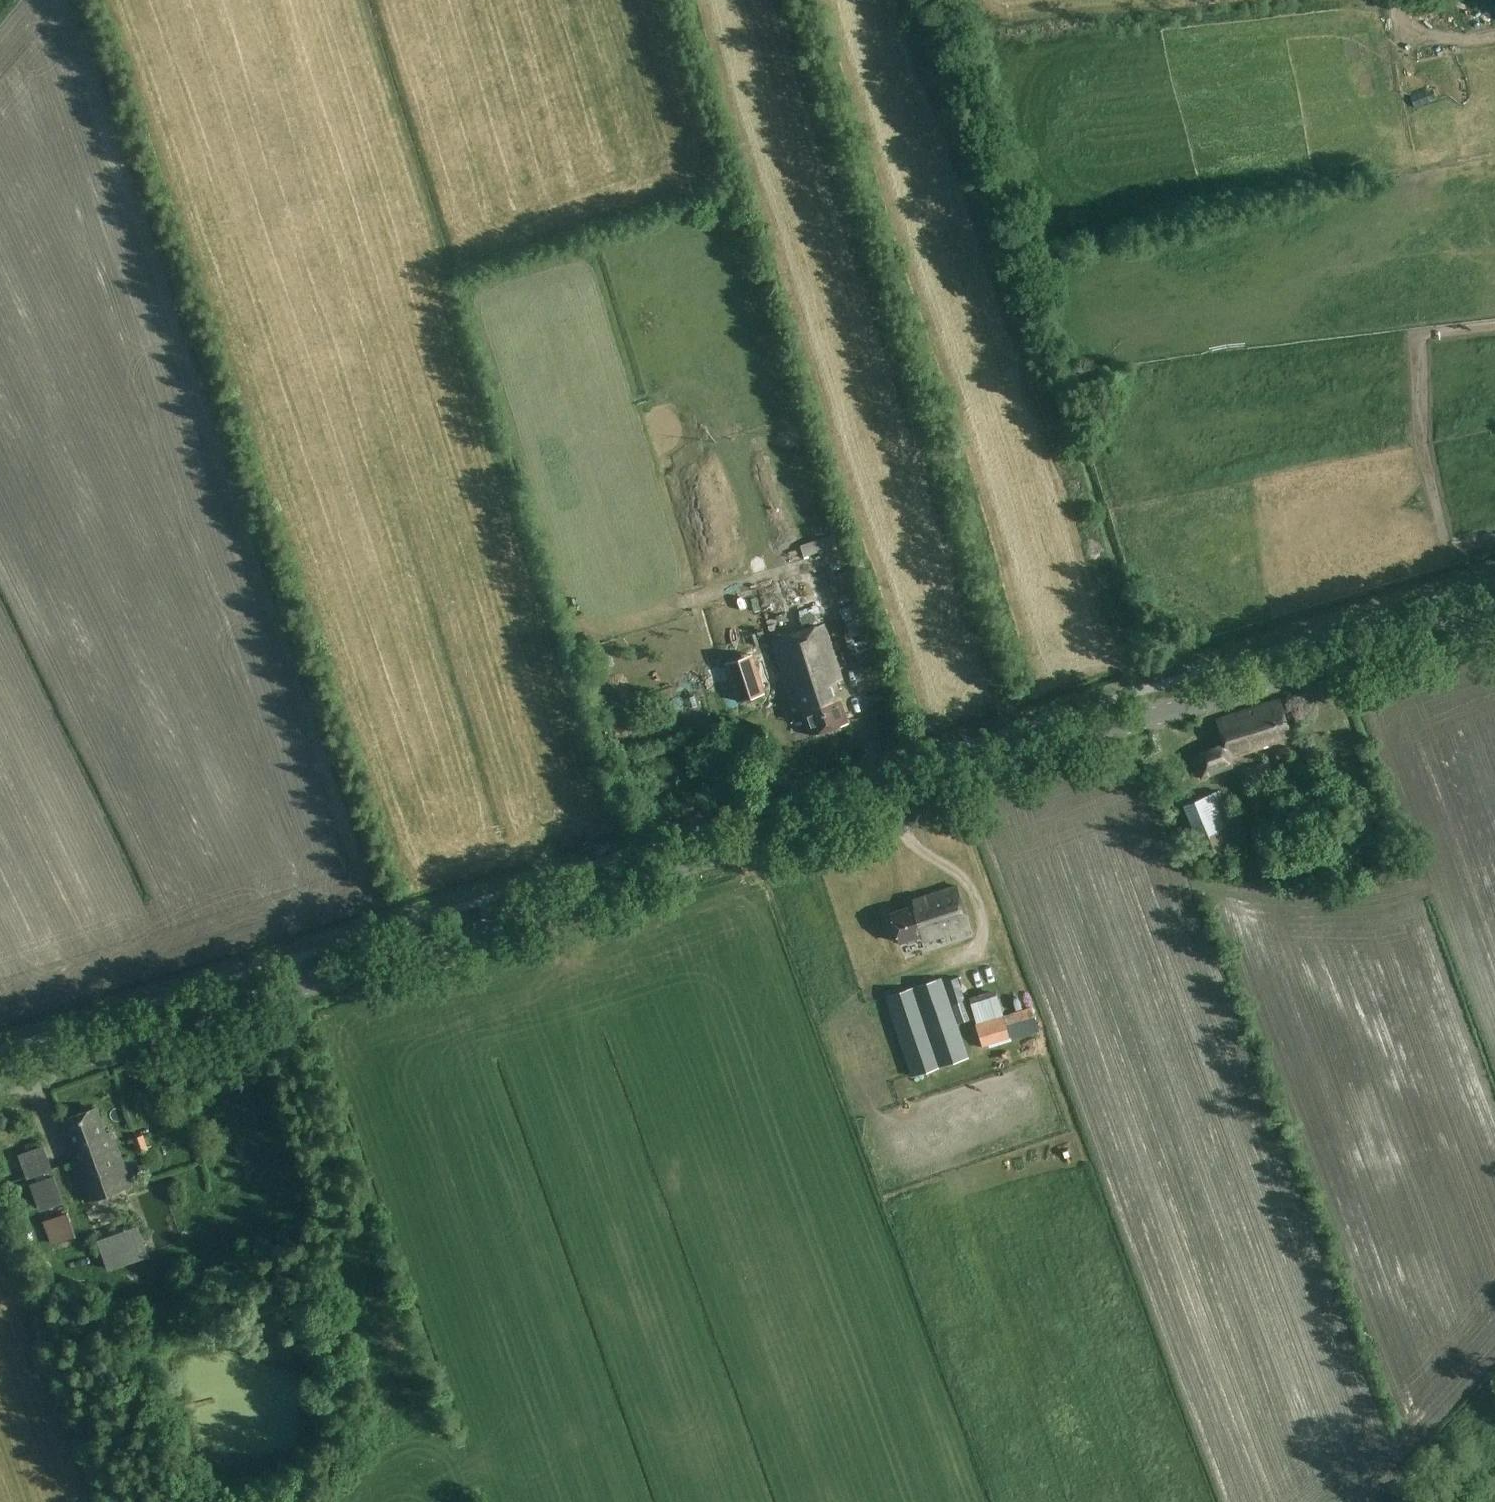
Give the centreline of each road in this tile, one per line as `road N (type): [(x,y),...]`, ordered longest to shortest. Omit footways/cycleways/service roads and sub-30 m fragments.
road 1 (tertiary): [(0,1075),(1494,611)]

